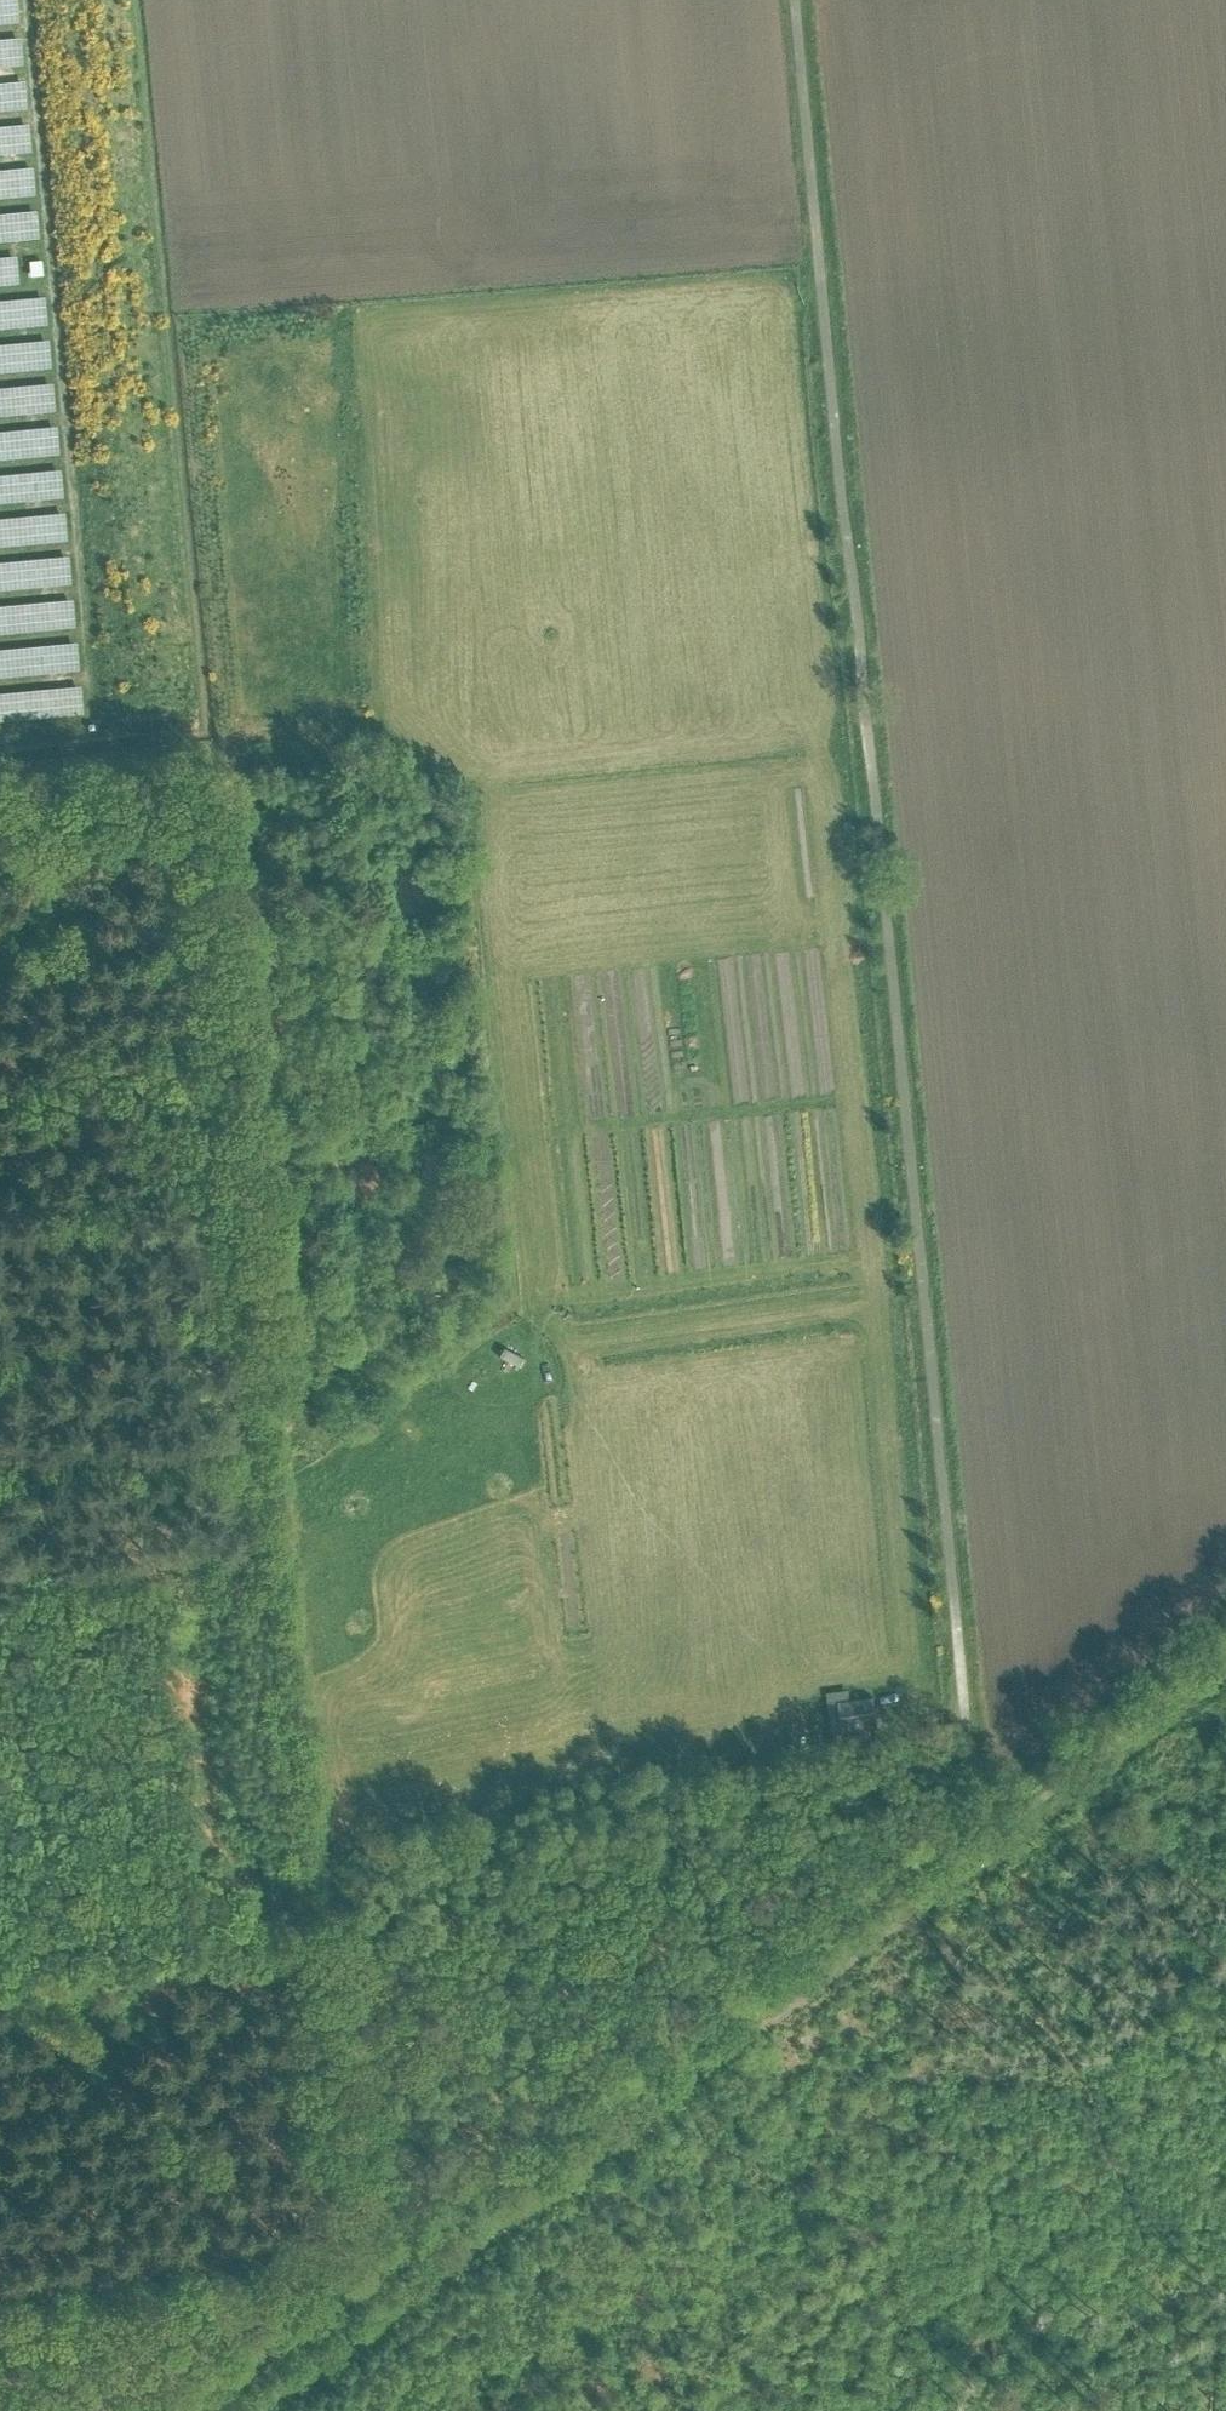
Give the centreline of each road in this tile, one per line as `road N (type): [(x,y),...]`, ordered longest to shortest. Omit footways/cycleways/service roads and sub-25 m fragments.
road 1 (track): [(980,1796),(909,1864),(236,2410)]
road 2 (track): [(980,1796),(989,1825),(1225,1645)]

